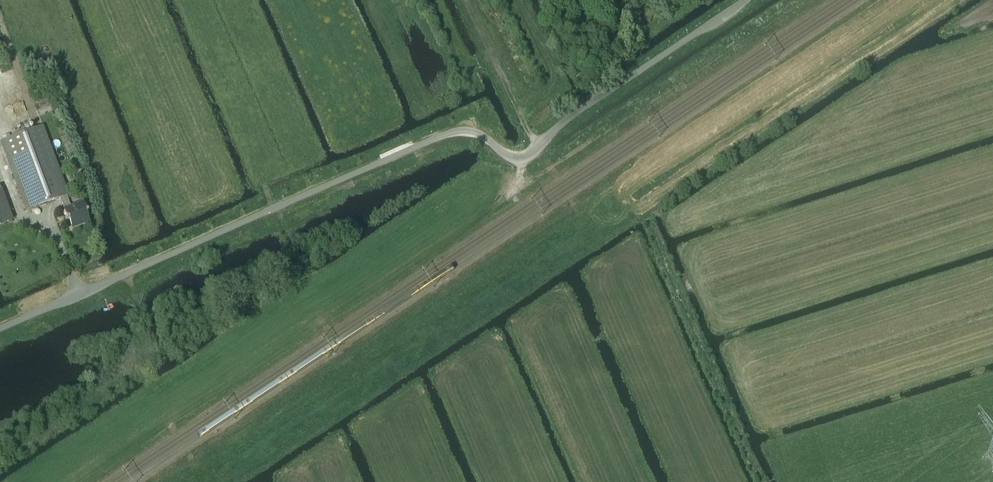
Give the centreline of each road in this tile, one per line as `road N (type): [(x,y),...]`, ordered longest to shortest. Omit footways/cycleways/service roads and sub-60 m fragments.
road 1 (unclassified): [(0,328),(448,133),(481,134),(520,160),(744,0)]
road 2 (track): [(519,169),(509,192),(320,320),(264,186),(262,160)]
road 3 (track): [(469,0),(519,112),(548,92),(554,75),(522,0)]

